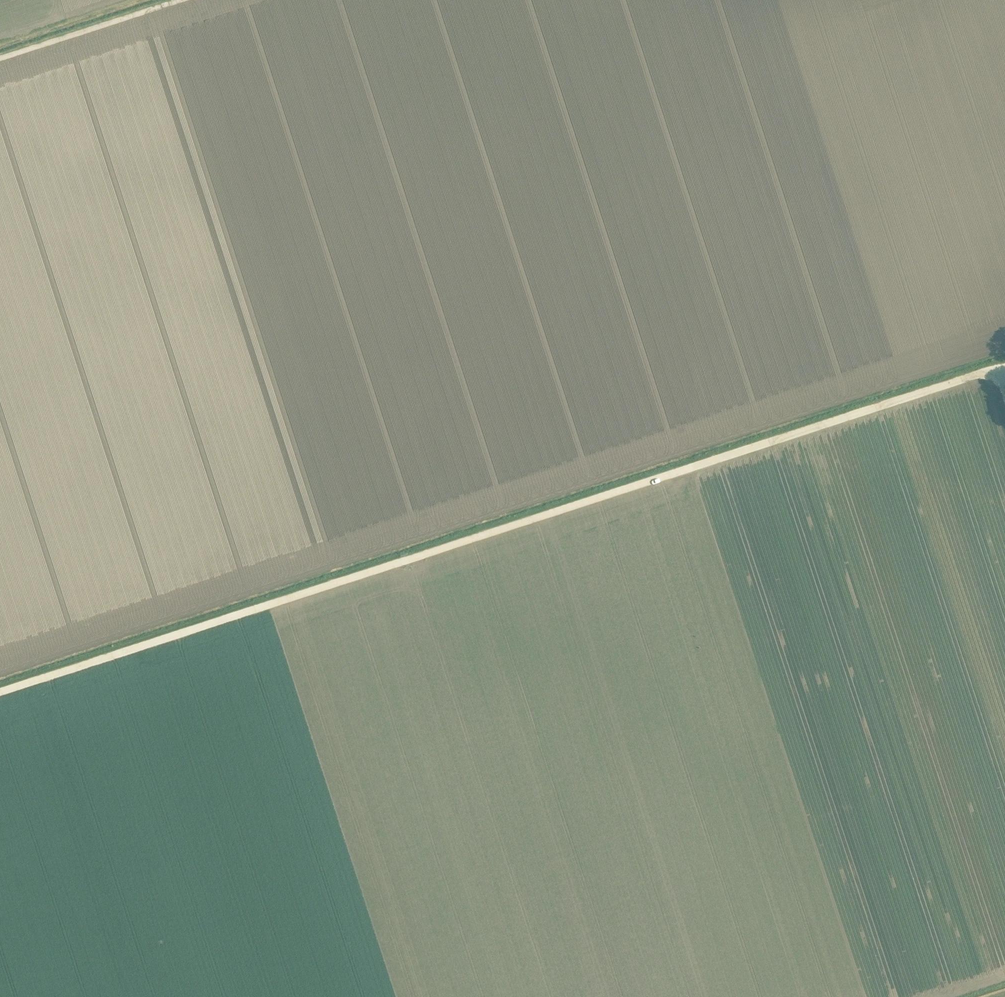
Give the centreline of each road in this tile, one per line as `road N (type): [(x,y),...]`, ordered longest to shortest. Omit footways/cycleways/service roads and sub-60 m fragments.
road 1 (track): [(174,0),(0,57)]

